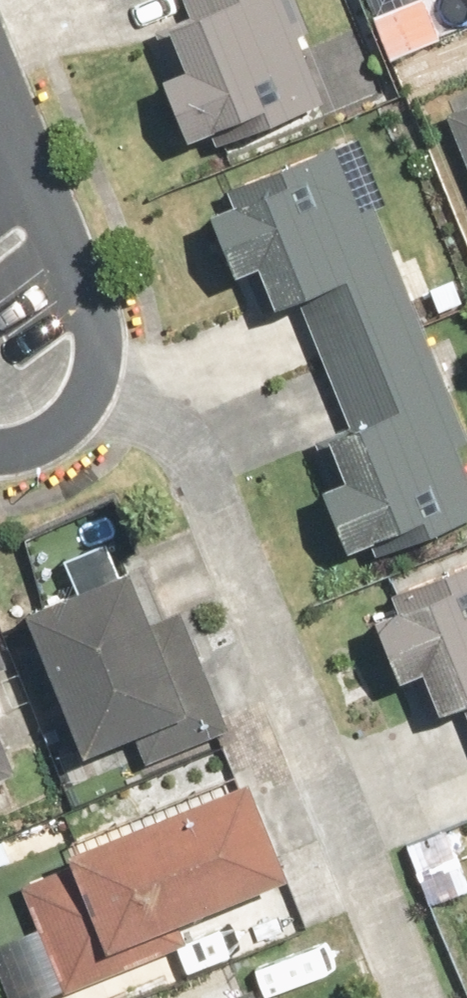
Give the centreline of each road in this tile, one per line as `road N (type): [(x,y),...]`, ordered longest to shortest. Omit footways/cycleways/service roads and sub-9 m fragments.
road 1 (residential): [(38,182),(99,327),(99,382)]
road 2 (residential): [(99,382),(72,418),(34,444),(0,450)]

